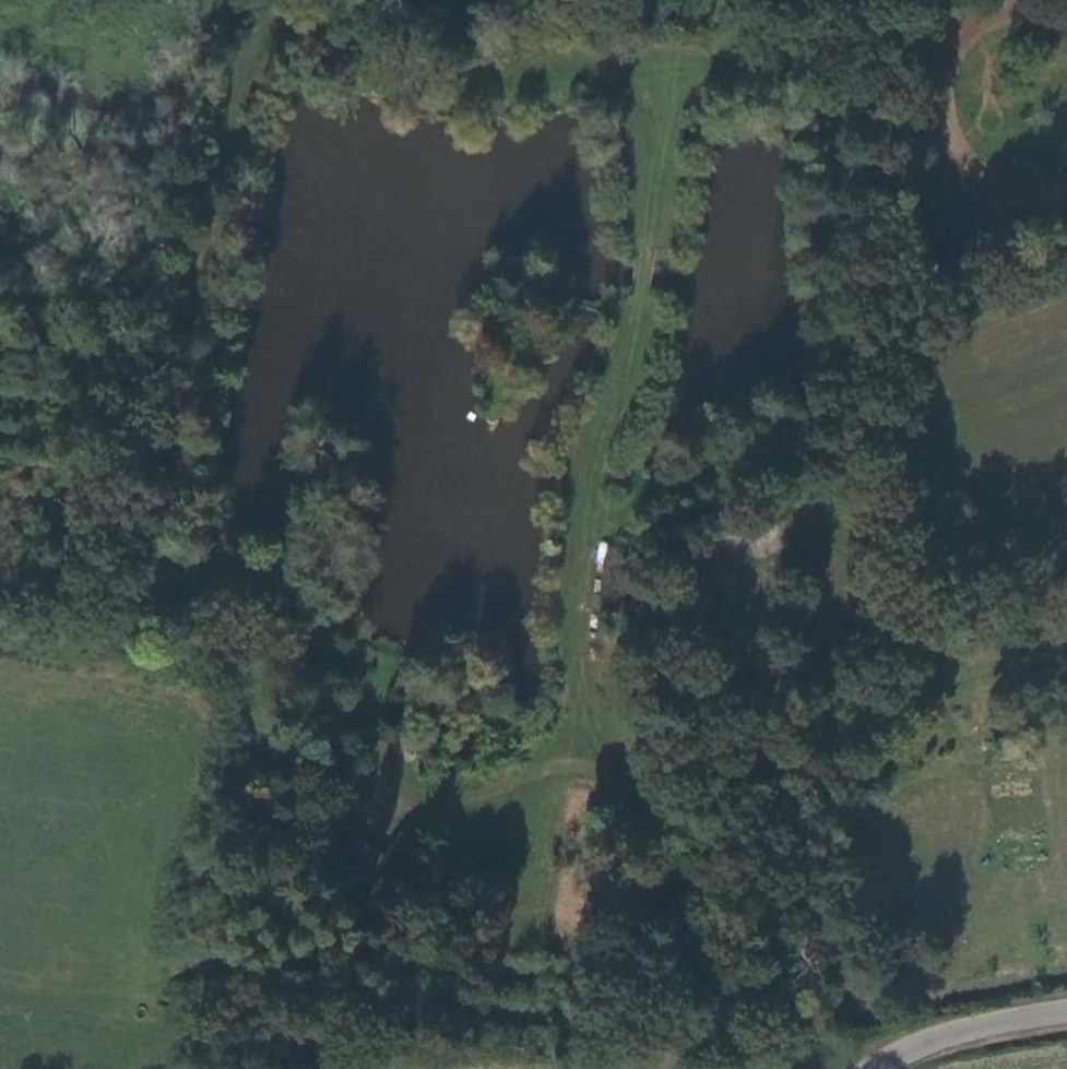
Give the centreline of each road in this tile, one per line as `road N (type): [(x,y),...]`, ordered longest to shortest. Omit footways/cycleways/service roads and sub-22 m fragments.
road 1 (unclassified): [(872,1068),(917,1044),(1066,1016)]

